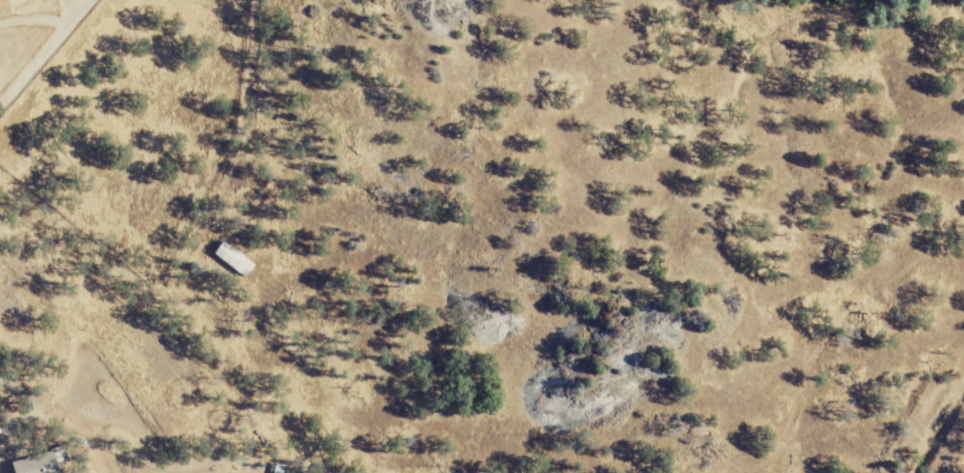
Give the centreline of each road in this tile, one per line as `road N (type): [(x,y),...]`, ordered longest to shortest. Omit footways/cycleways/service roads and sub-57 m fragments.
road 1 (residential): [(0,106),(86,0)]

